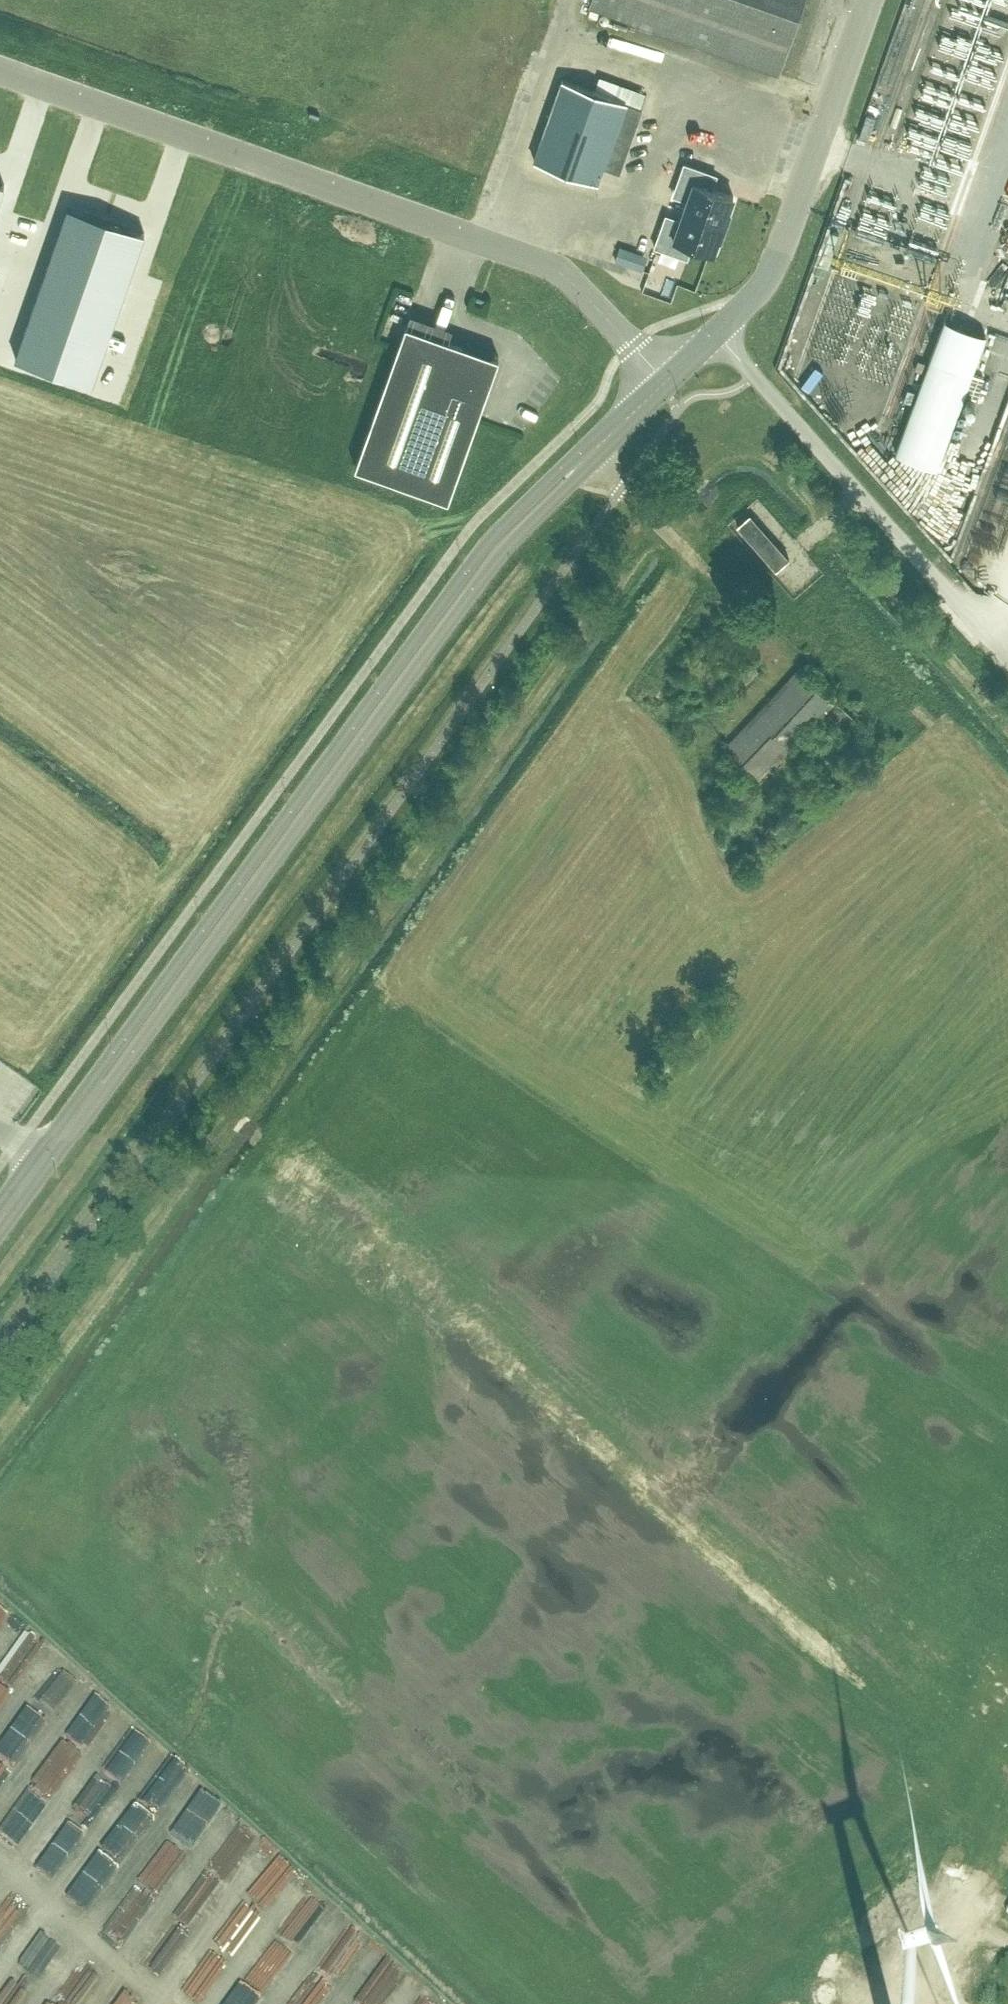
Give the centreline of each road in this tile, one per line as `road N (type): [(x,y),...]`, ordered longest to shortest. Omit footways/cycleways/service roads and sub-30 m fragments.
road 1 (tertiary): [(0,1235),(495,560),(590,455)]
road 2 (tertiary): [(590,455),(554,474),(485,544),(0,1206)]
road 3 (unclassified): [(664,380),(560,271),(0,67)]
road 4 (unclassified): [(1007,660),(715,331)]
road 5 (tertiary): [(715,331),(771,271),(866,0)]

